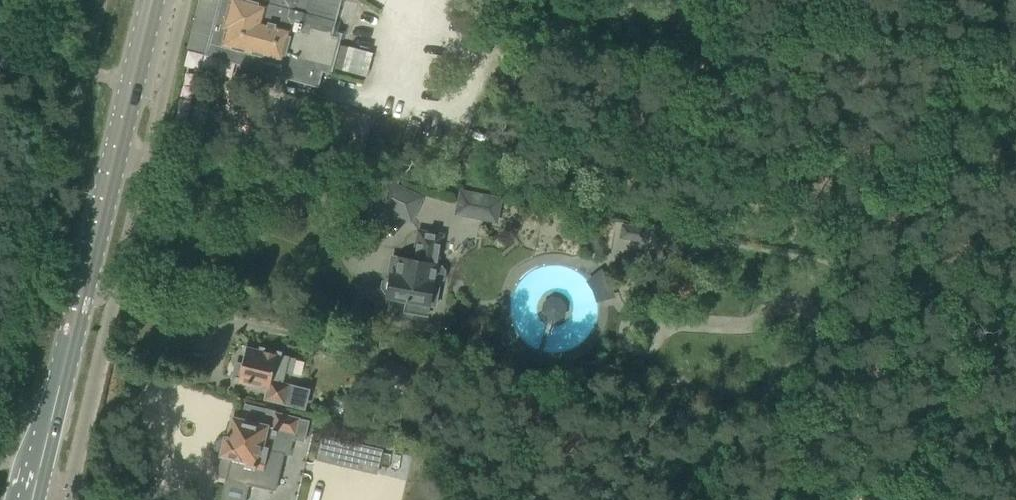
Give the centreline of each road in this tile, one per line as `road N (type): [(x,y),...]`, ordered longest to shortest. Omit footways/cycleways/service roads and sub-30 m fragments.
road 1 (secondary): [(31,499),(153,0)]
road 2 (track): [(519,5),(922,46),(1015,76)]
road 3 (track): [(1015,101),(957,270),(876,377),(847,440),(835,499)]

